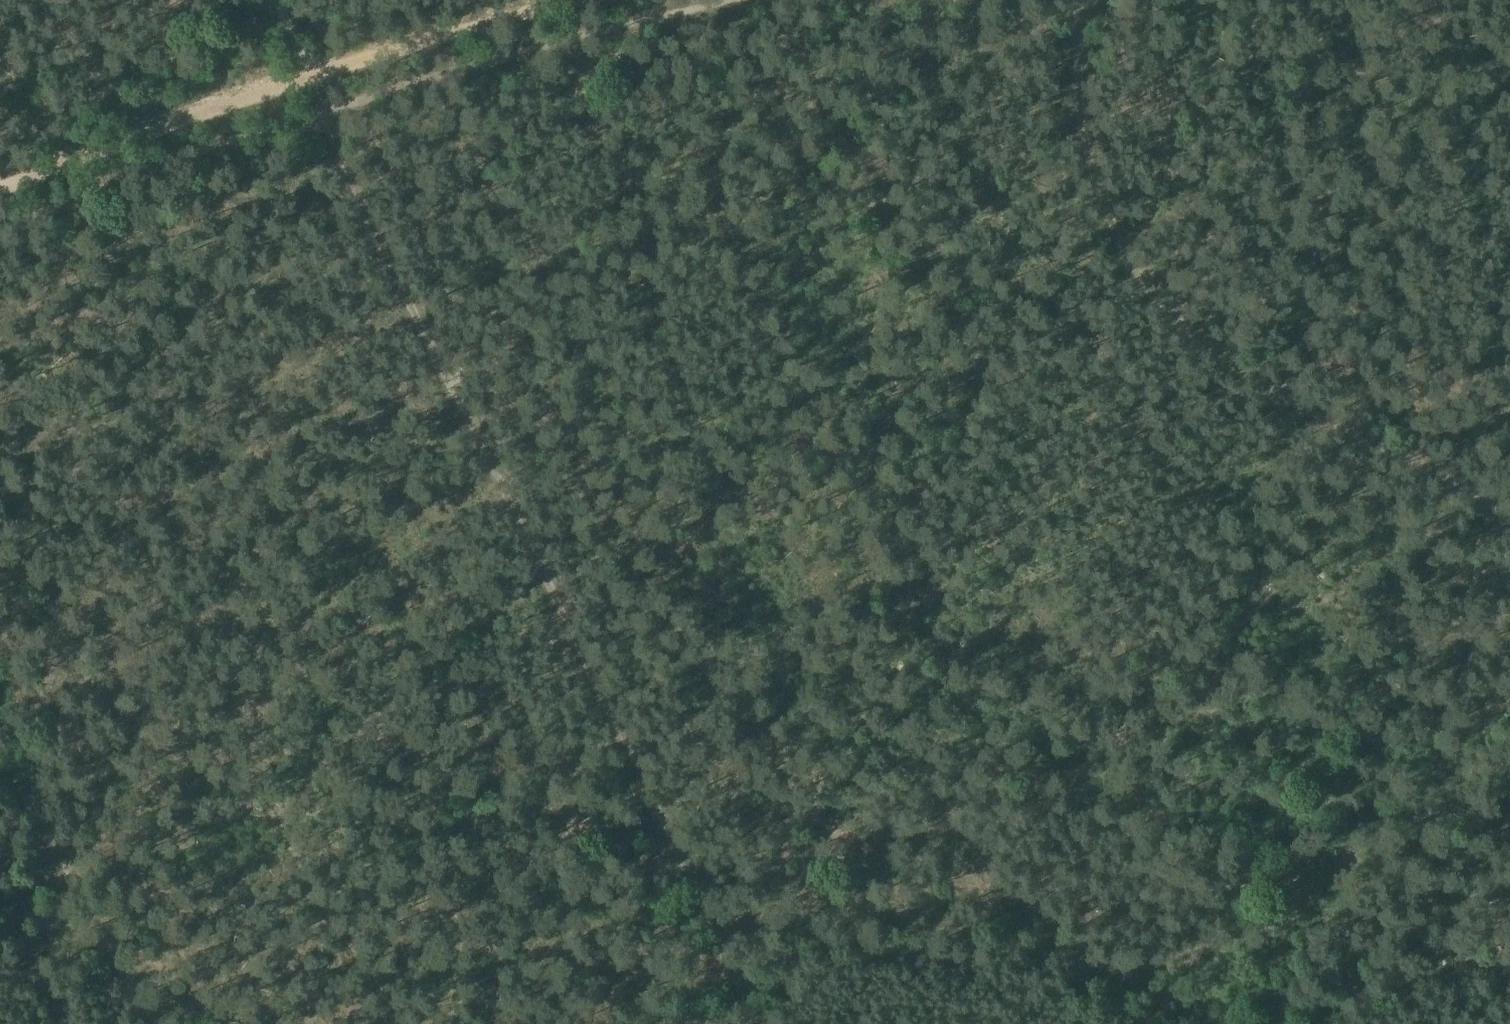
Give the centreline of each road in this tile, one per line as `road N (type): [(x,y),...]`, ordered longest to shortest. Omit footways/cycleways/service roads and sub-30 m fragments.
road 1 (track): [(1509,518),(1428,460),(1286,400),(1126,261),(1091,159),(1075,0)]
road 2 (track): [(0,187),(307,78)]
road 3 (track): [(307,78),(419,39),(610,0)]
road 4 (track): [(139,1023),(0,769)]

